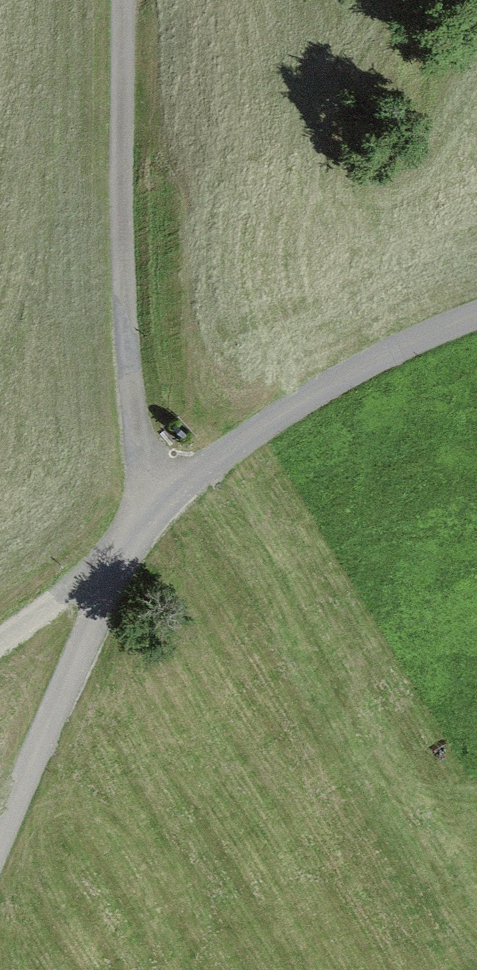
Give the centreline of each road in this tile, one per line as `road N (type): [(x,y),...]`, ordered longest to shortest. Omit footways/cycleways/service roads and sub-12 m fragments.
road 1 (residential): [(155,490),(142,457),(123,310),(128,0)]
road 2 (unclassified): [(0,836),(108,575),(155,490)]
road 3 (unclassified): [(155,490),(206,470),(390,353),(476,317)]
road 4 (track): [(0,639),(66,588),(108,575)]

